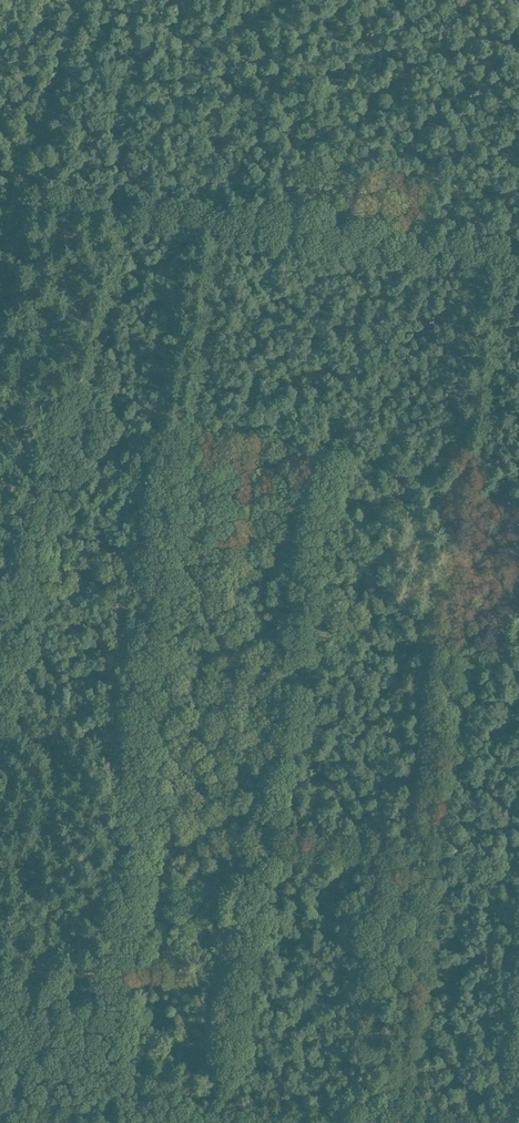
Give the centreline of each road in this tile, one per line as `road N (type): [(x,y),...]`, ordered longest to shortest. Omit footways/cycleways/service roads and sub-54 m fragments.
road 1 (track): [(30,167),(507,237)]
road 2 (track): [(79,0),(30,167)]

